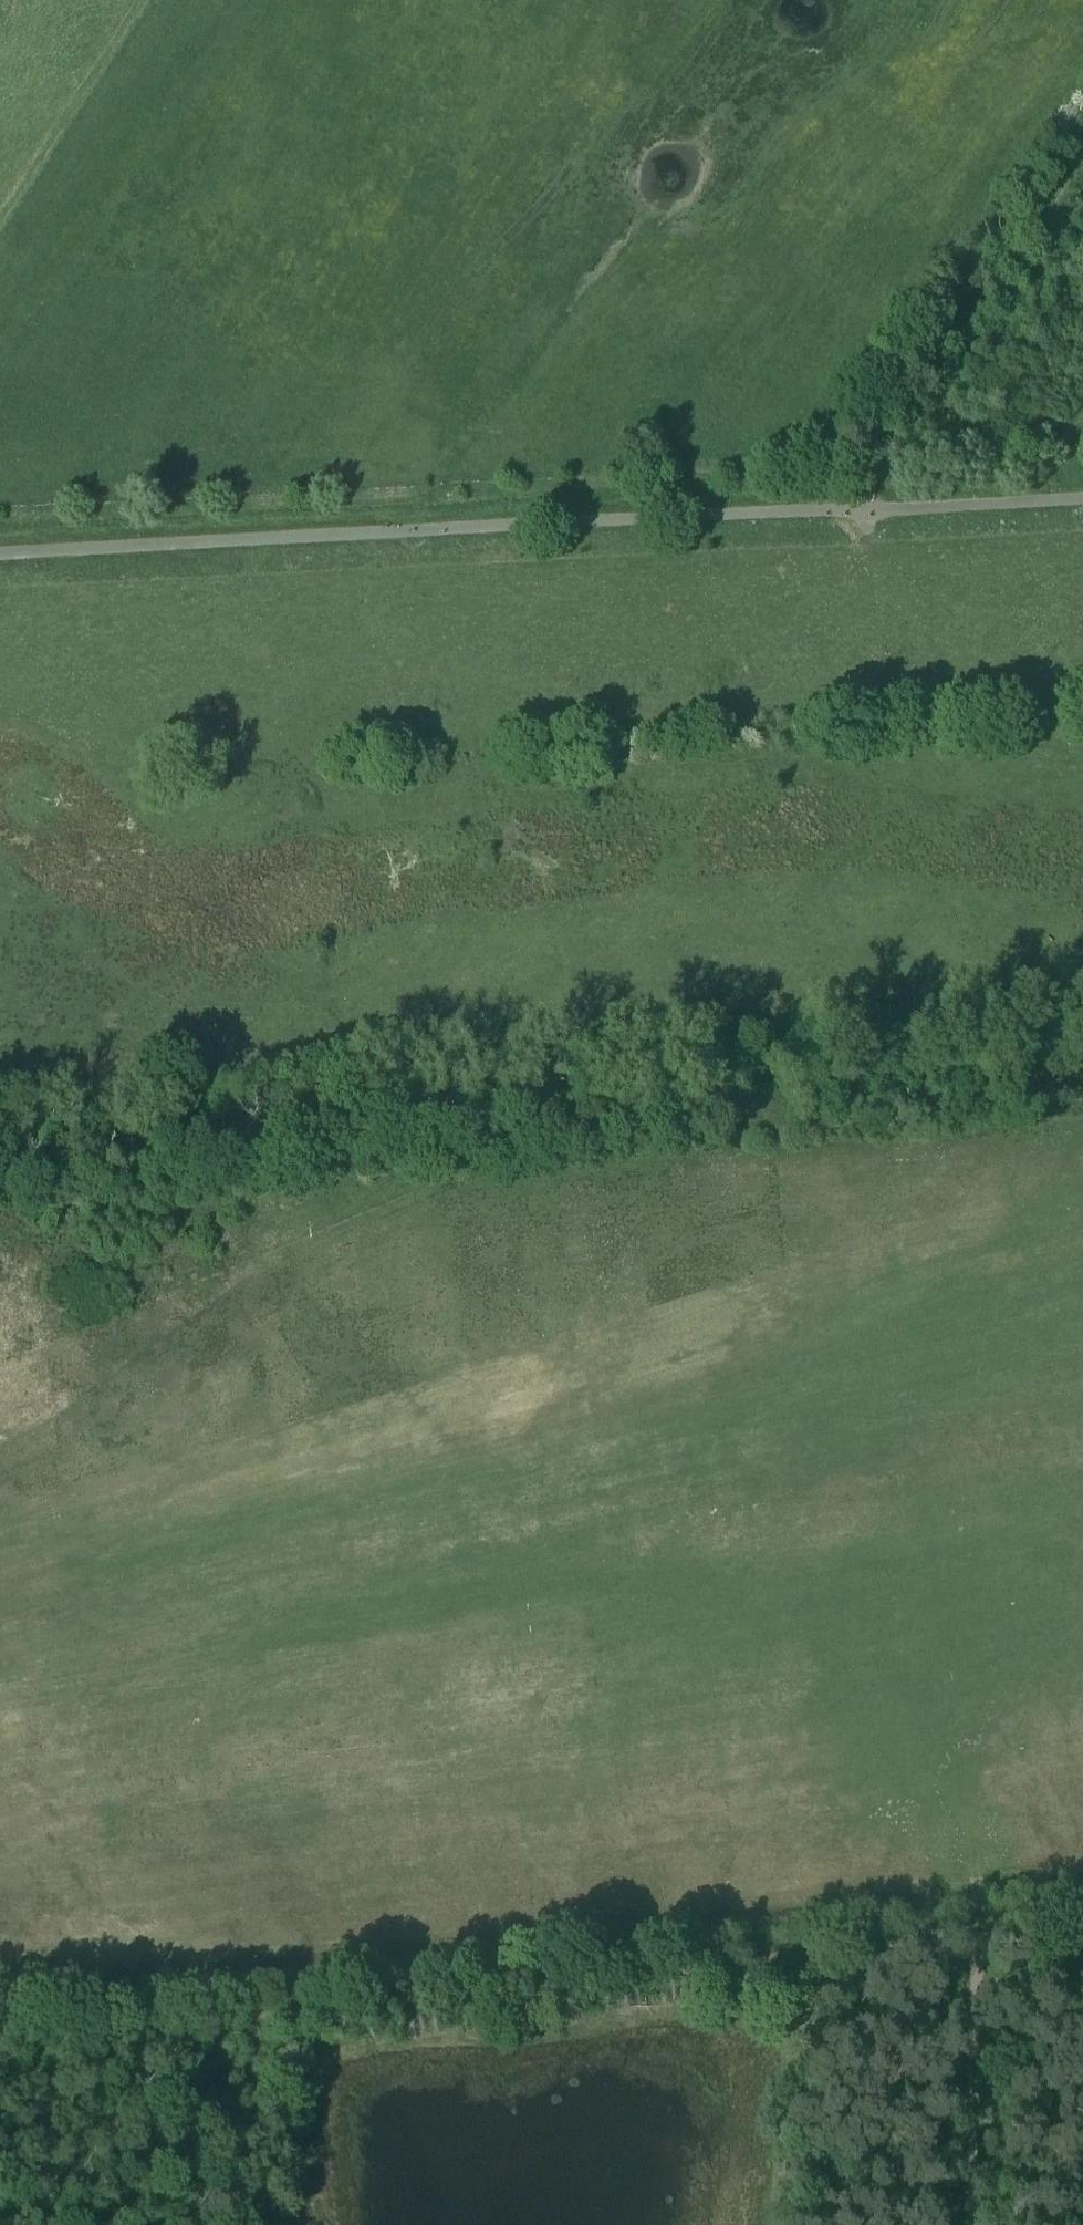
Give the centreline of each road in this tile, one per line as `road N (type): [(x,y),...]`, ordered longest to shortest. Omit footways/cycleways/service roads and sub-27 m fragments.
road 1 (track): [(1082,1353),(0,1588)]
road 2 (track): [(1082,498),(0,556)]
road 3 (track): [(978,1934),(0,2056)]

